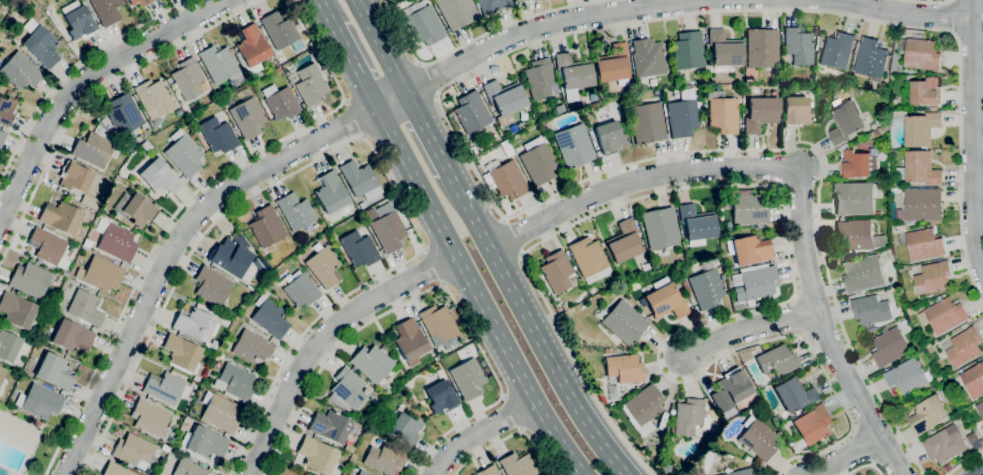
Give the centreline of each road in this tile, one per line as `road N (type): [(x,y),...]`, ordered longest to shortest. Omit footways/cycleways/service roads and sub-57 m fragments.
road 1 (residential): [(490,250),(586,199),(646,178),(708,168),(800,169),(802,239),(825,334),(903,474)]
road 2 (tertiary): [(378,107),(233,186),(185,230),(67,474)]
road 3 (primary): [(378,107),(535,402),(585,474)]
road 4 (primary): [(625,474),(575,406),(449,174)]
road 5 (tertiary): [(695,0),(530,31),(378,107)]
road 6 (residential): [(0,224),(47,125),(82,82),(225,0)]
road 7 (tertiary): [(249,474),(314,348),(355,311),(456,255)]
road 8 (residential): [(973,0),(974,225),(982,266)]
road 9 (tertiary): [(974,18),(828,0)]
road 10 (residential): [(818,312),(739,330),(685,357)]
road 11 (residential): [(535,402),(477,434),(435,474)]

